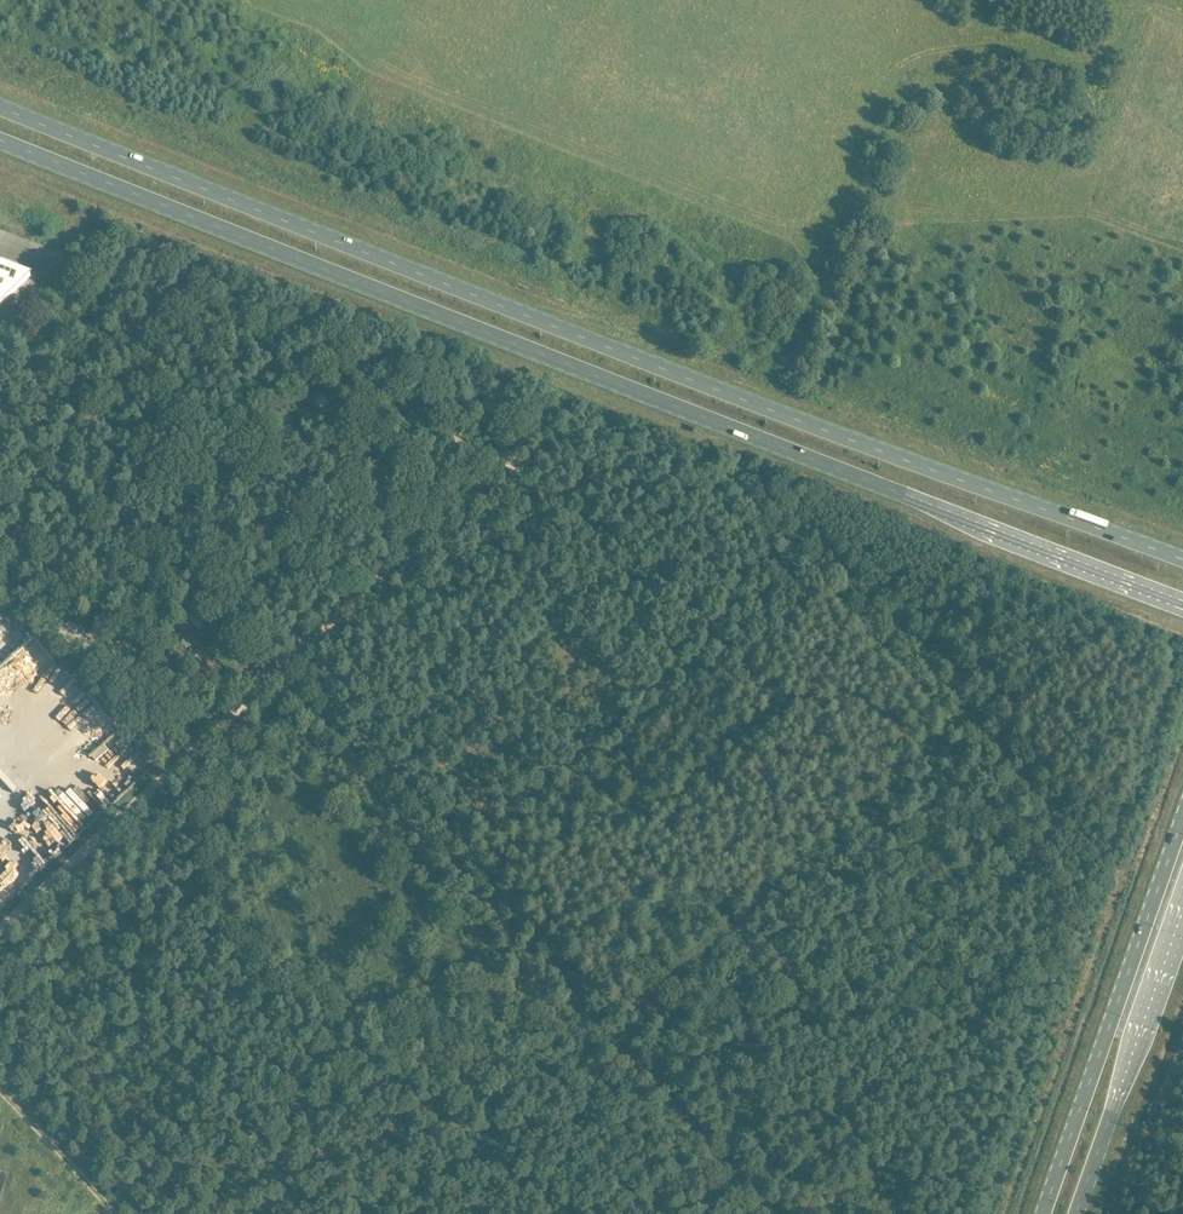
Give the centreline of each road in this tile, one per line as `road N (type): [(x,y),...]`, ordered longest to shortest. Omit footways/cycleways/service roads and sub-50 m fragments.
road 1 (primary): [(0,139),(1182,600)]
road 2 (primary): [(1182,561),(0,105)]
road 3 (track): [(0,934),(573,397)]
road 4 (secondary): [(1182,819),(1043,1213)]
road 5 (secondary): [(1075,1213),(1182,918)]
road 6 (track): [(0,1085),(117,1213)]

